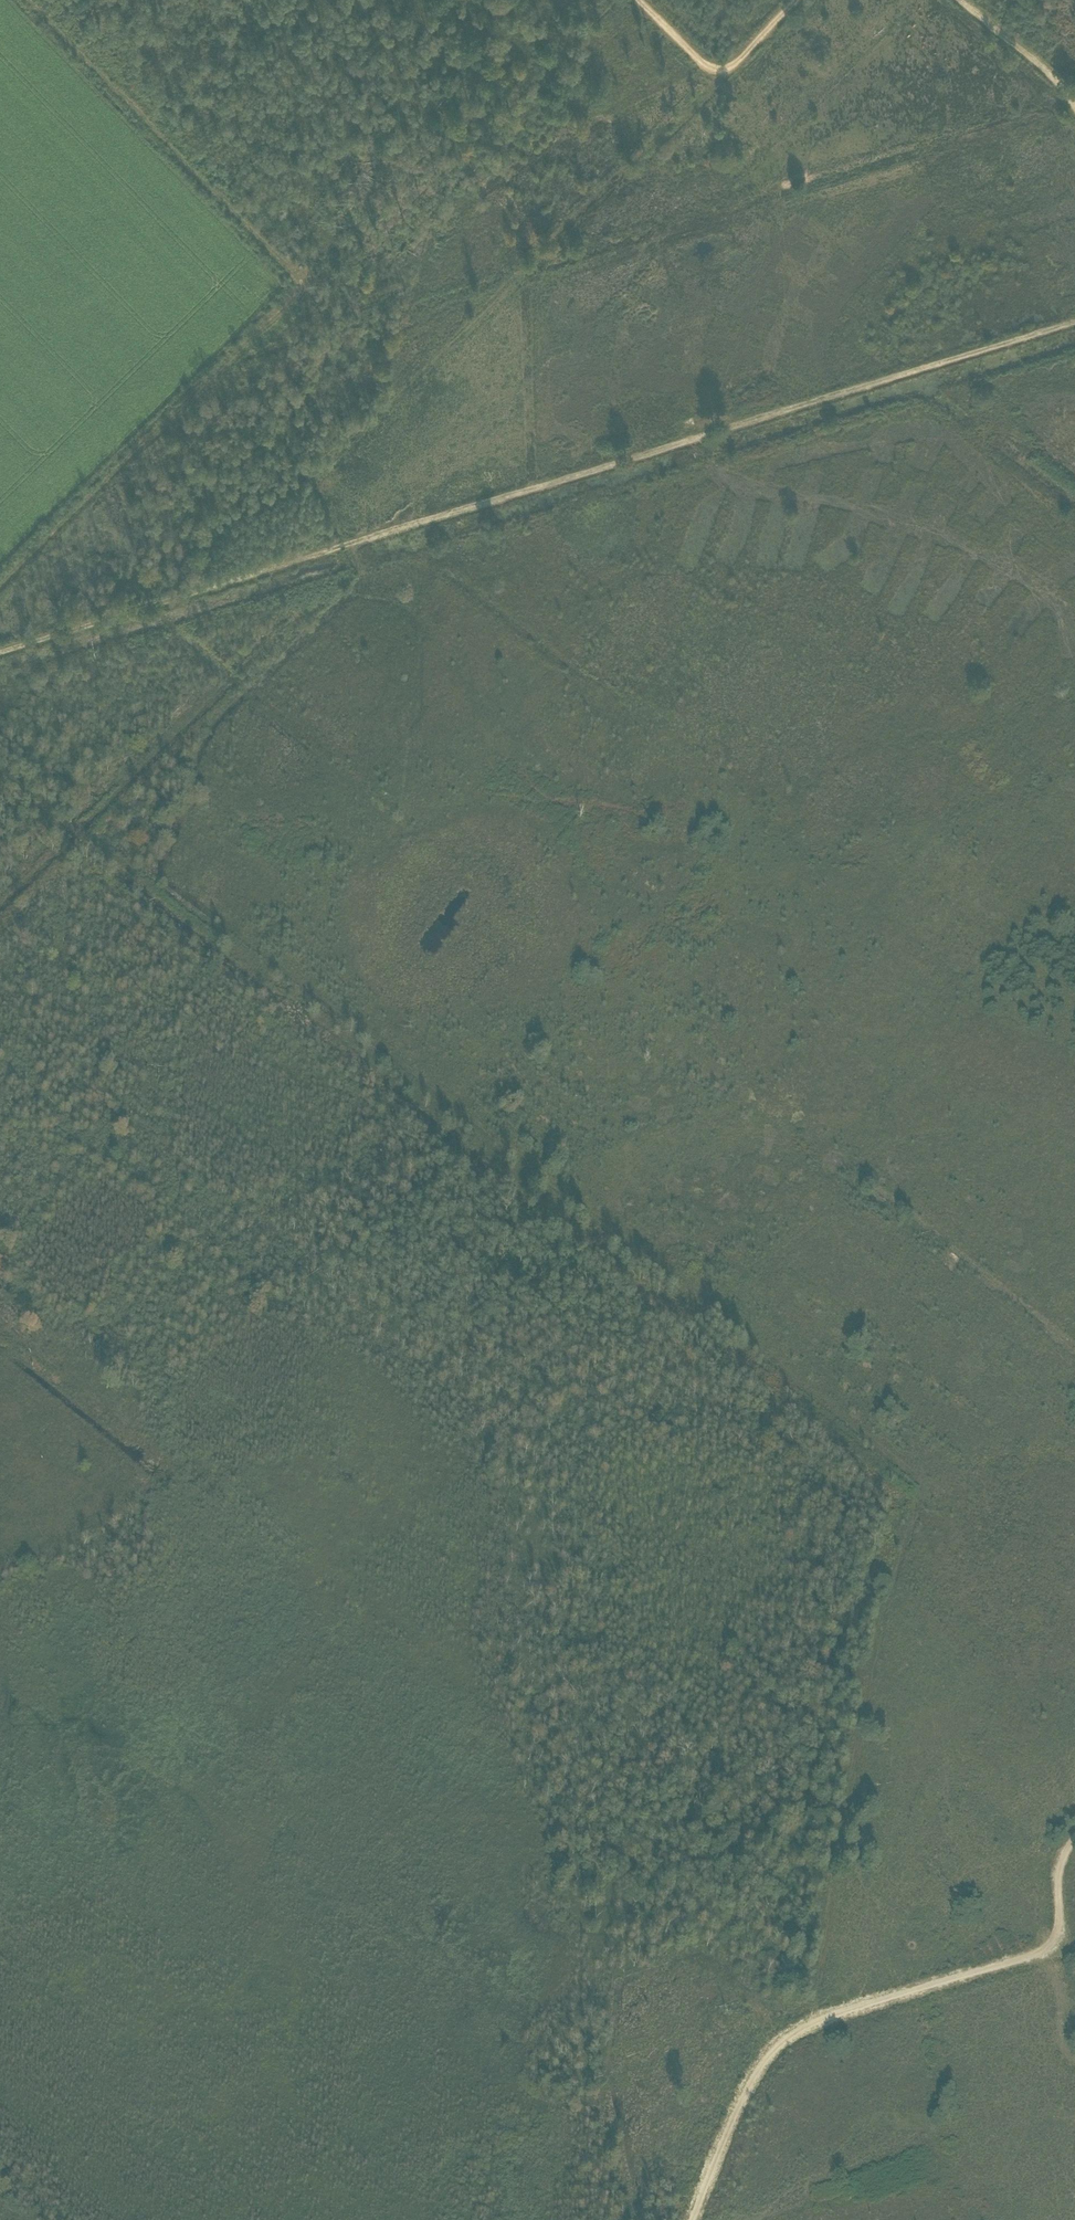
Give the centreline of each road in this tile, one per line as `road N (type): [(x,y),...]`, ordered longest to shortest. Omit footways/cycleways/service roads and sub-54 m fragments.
road 1 (track): [(1074,320),(0,651)]
road 2 (track): [(28,0),(303,286),(0,584)]
road 3 (track): [(1074,1839),(1060,1866),(1057,1930),(1044,1951),(805,2027),(765,2059),(692,2219)]
road 4 (track): [(395,392),(719,79)]
road 5 (track): [(1074,105),(1069,87),(962,0)]

